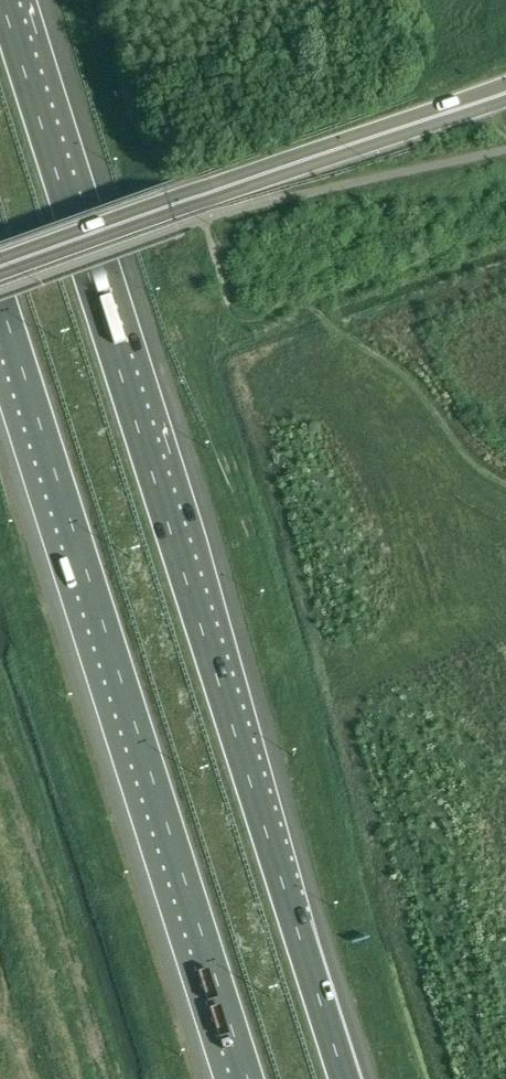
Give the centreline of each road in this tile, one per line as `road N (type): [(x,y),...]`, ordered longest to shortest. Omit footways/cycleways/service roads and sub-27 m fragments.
road 1 (motorway): [(346,1078),(2,0)]
road 2 (motorway): [(0,296),(248,1078)]
road 3 (primary): [(0,271),(505,92)]

